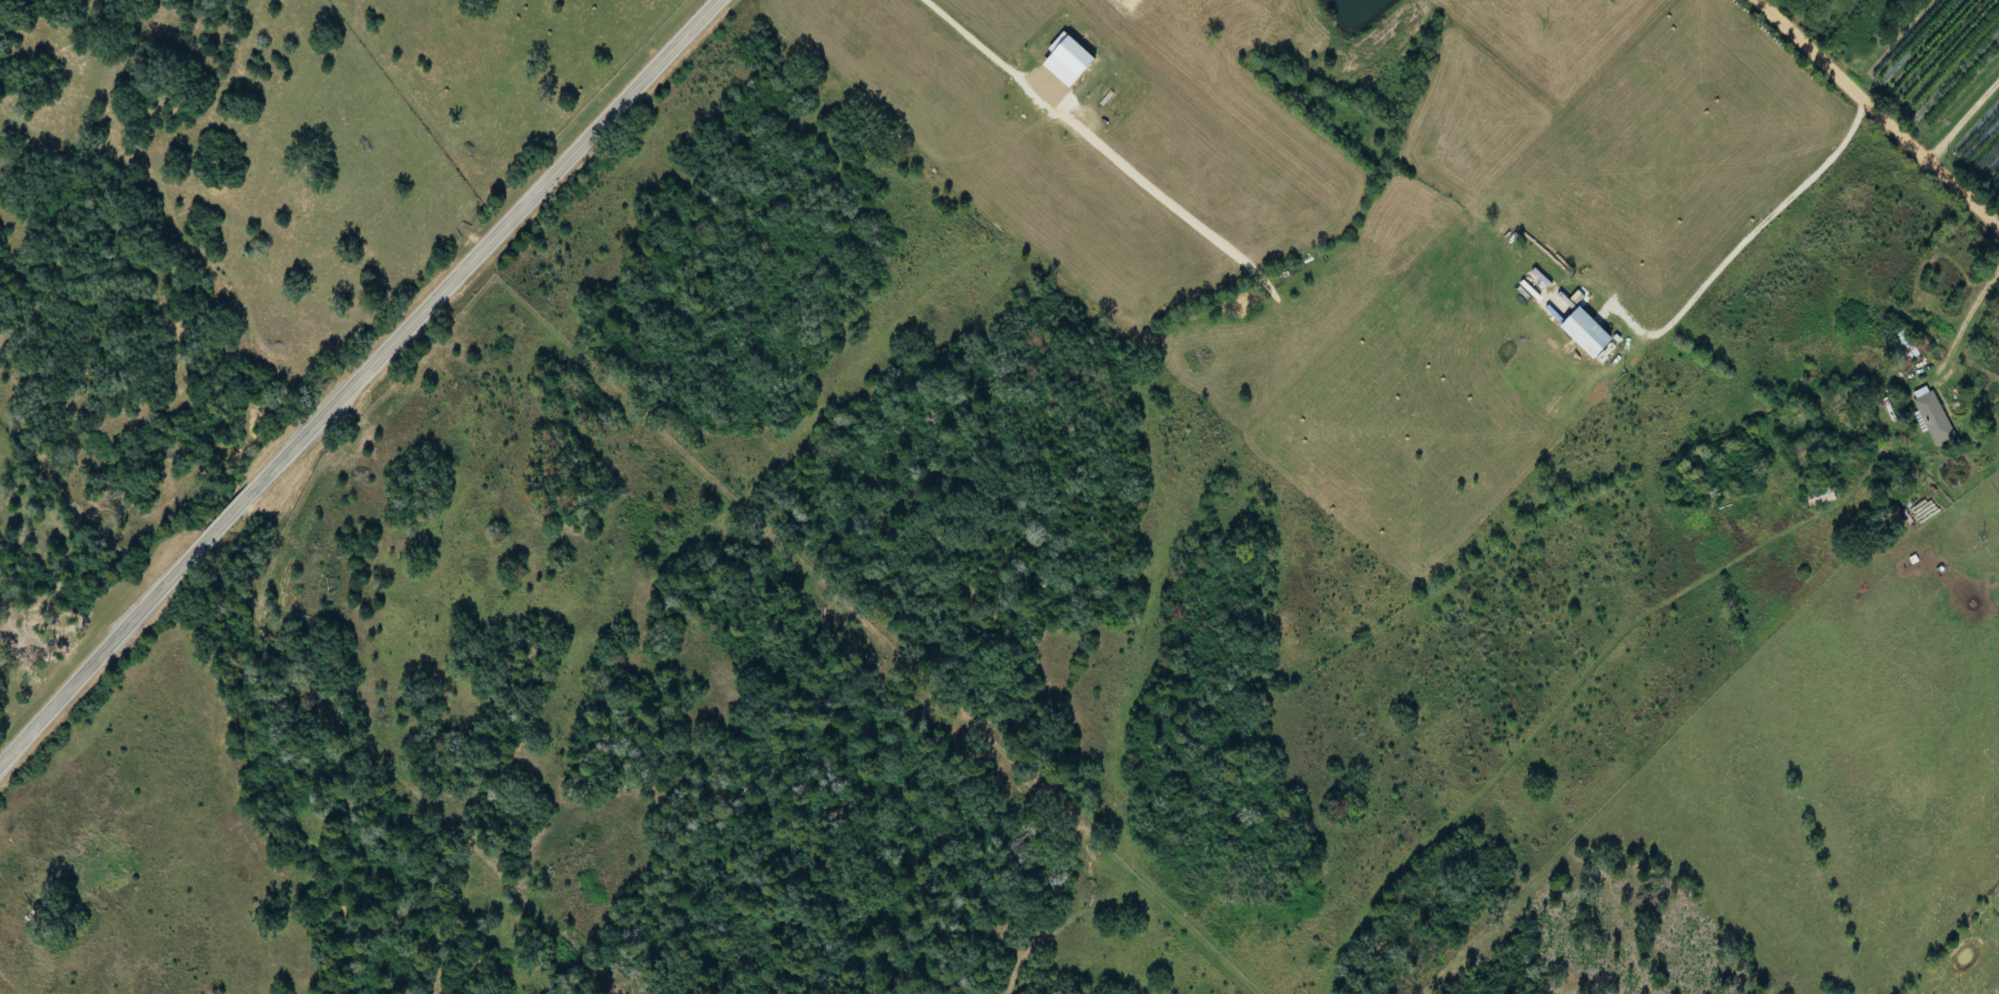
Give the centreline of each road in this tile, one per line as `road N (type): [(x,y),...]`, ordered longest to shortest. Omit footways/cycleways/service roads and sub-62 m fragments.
road 1 (secondary): [(0,762),(714,0)]
road 2 (residential): [(1998,228),(1757,0)]

